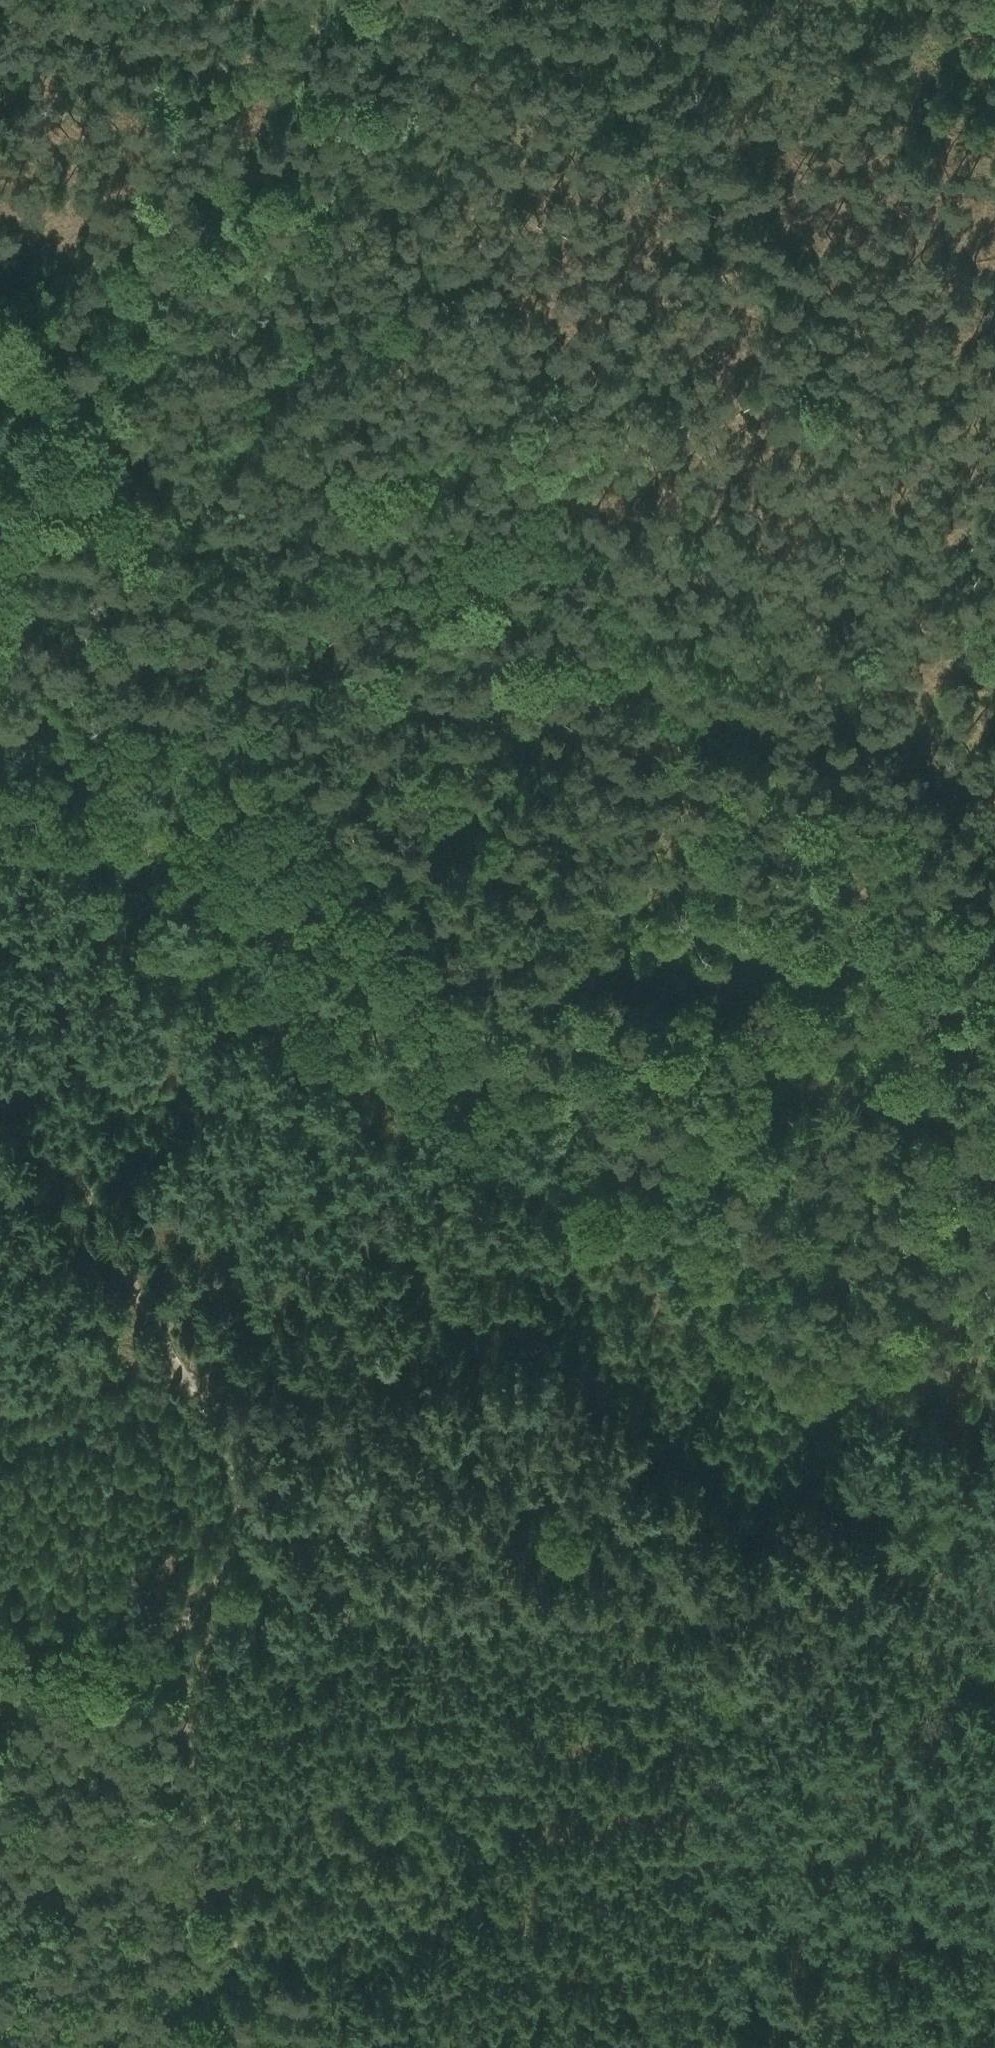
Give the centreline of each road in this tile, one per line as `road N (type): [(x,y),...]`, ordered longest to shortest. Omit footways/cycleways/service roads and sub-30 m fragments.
road 1 (track): [(74,373),(150,265),(224,197),(259,149),(300,61),(314,0)]
road 2 (track): [(0,605),(49,428),(74,373)]

